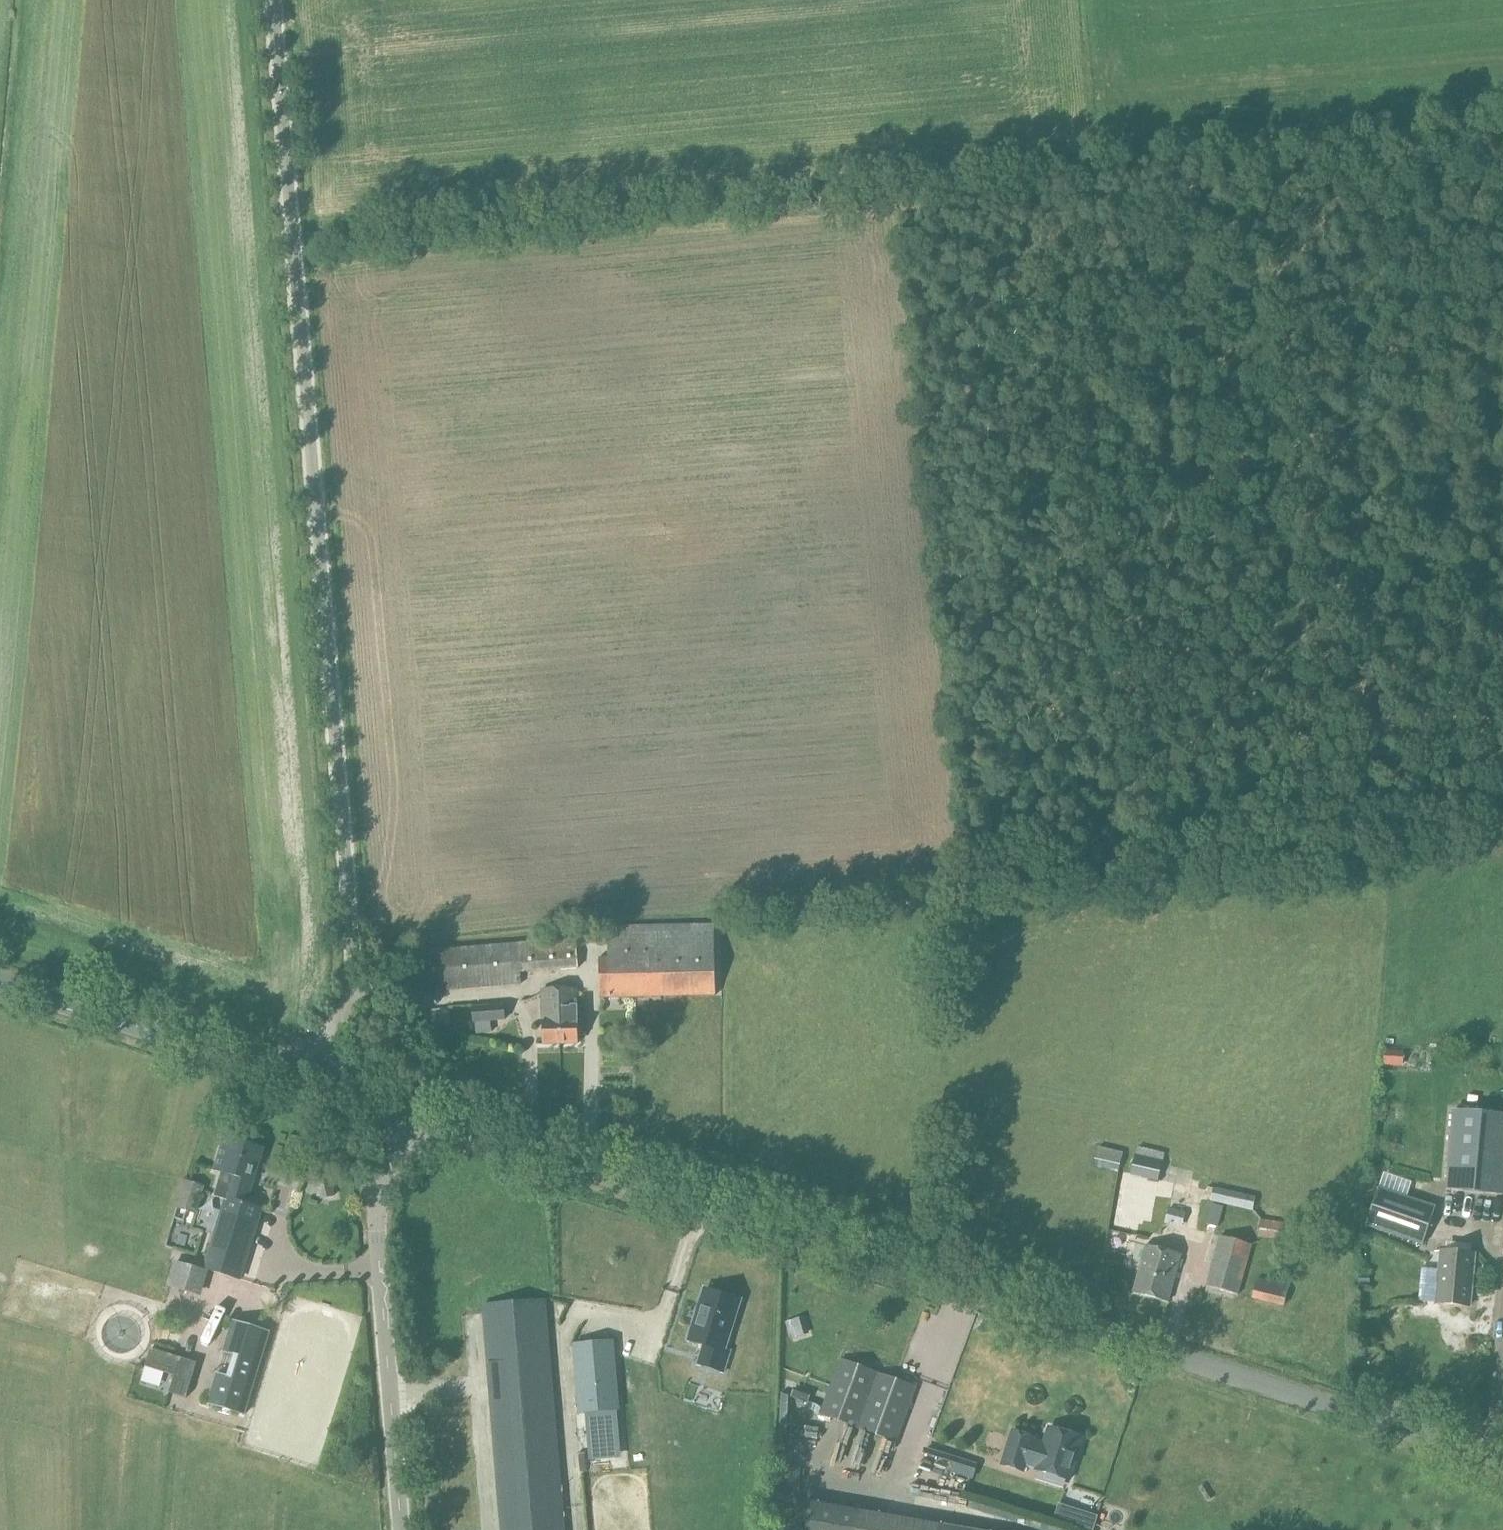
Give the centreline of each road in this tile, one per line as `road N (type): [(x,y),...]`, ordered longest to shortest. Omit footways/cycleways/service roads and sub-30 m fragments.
road 1 (tertiary): [(1502,1458),(969,1283),(482,1136),(403,1137)]
road 2 (unclassified): [(351,1084),(370,1030),(375,950),(281,0)]
road 3 (unclassified): [(404,1529),(378,1246),(379,1206),(403,1137)]
road 4 (tertiary): [(351,1084),(0,973)]

